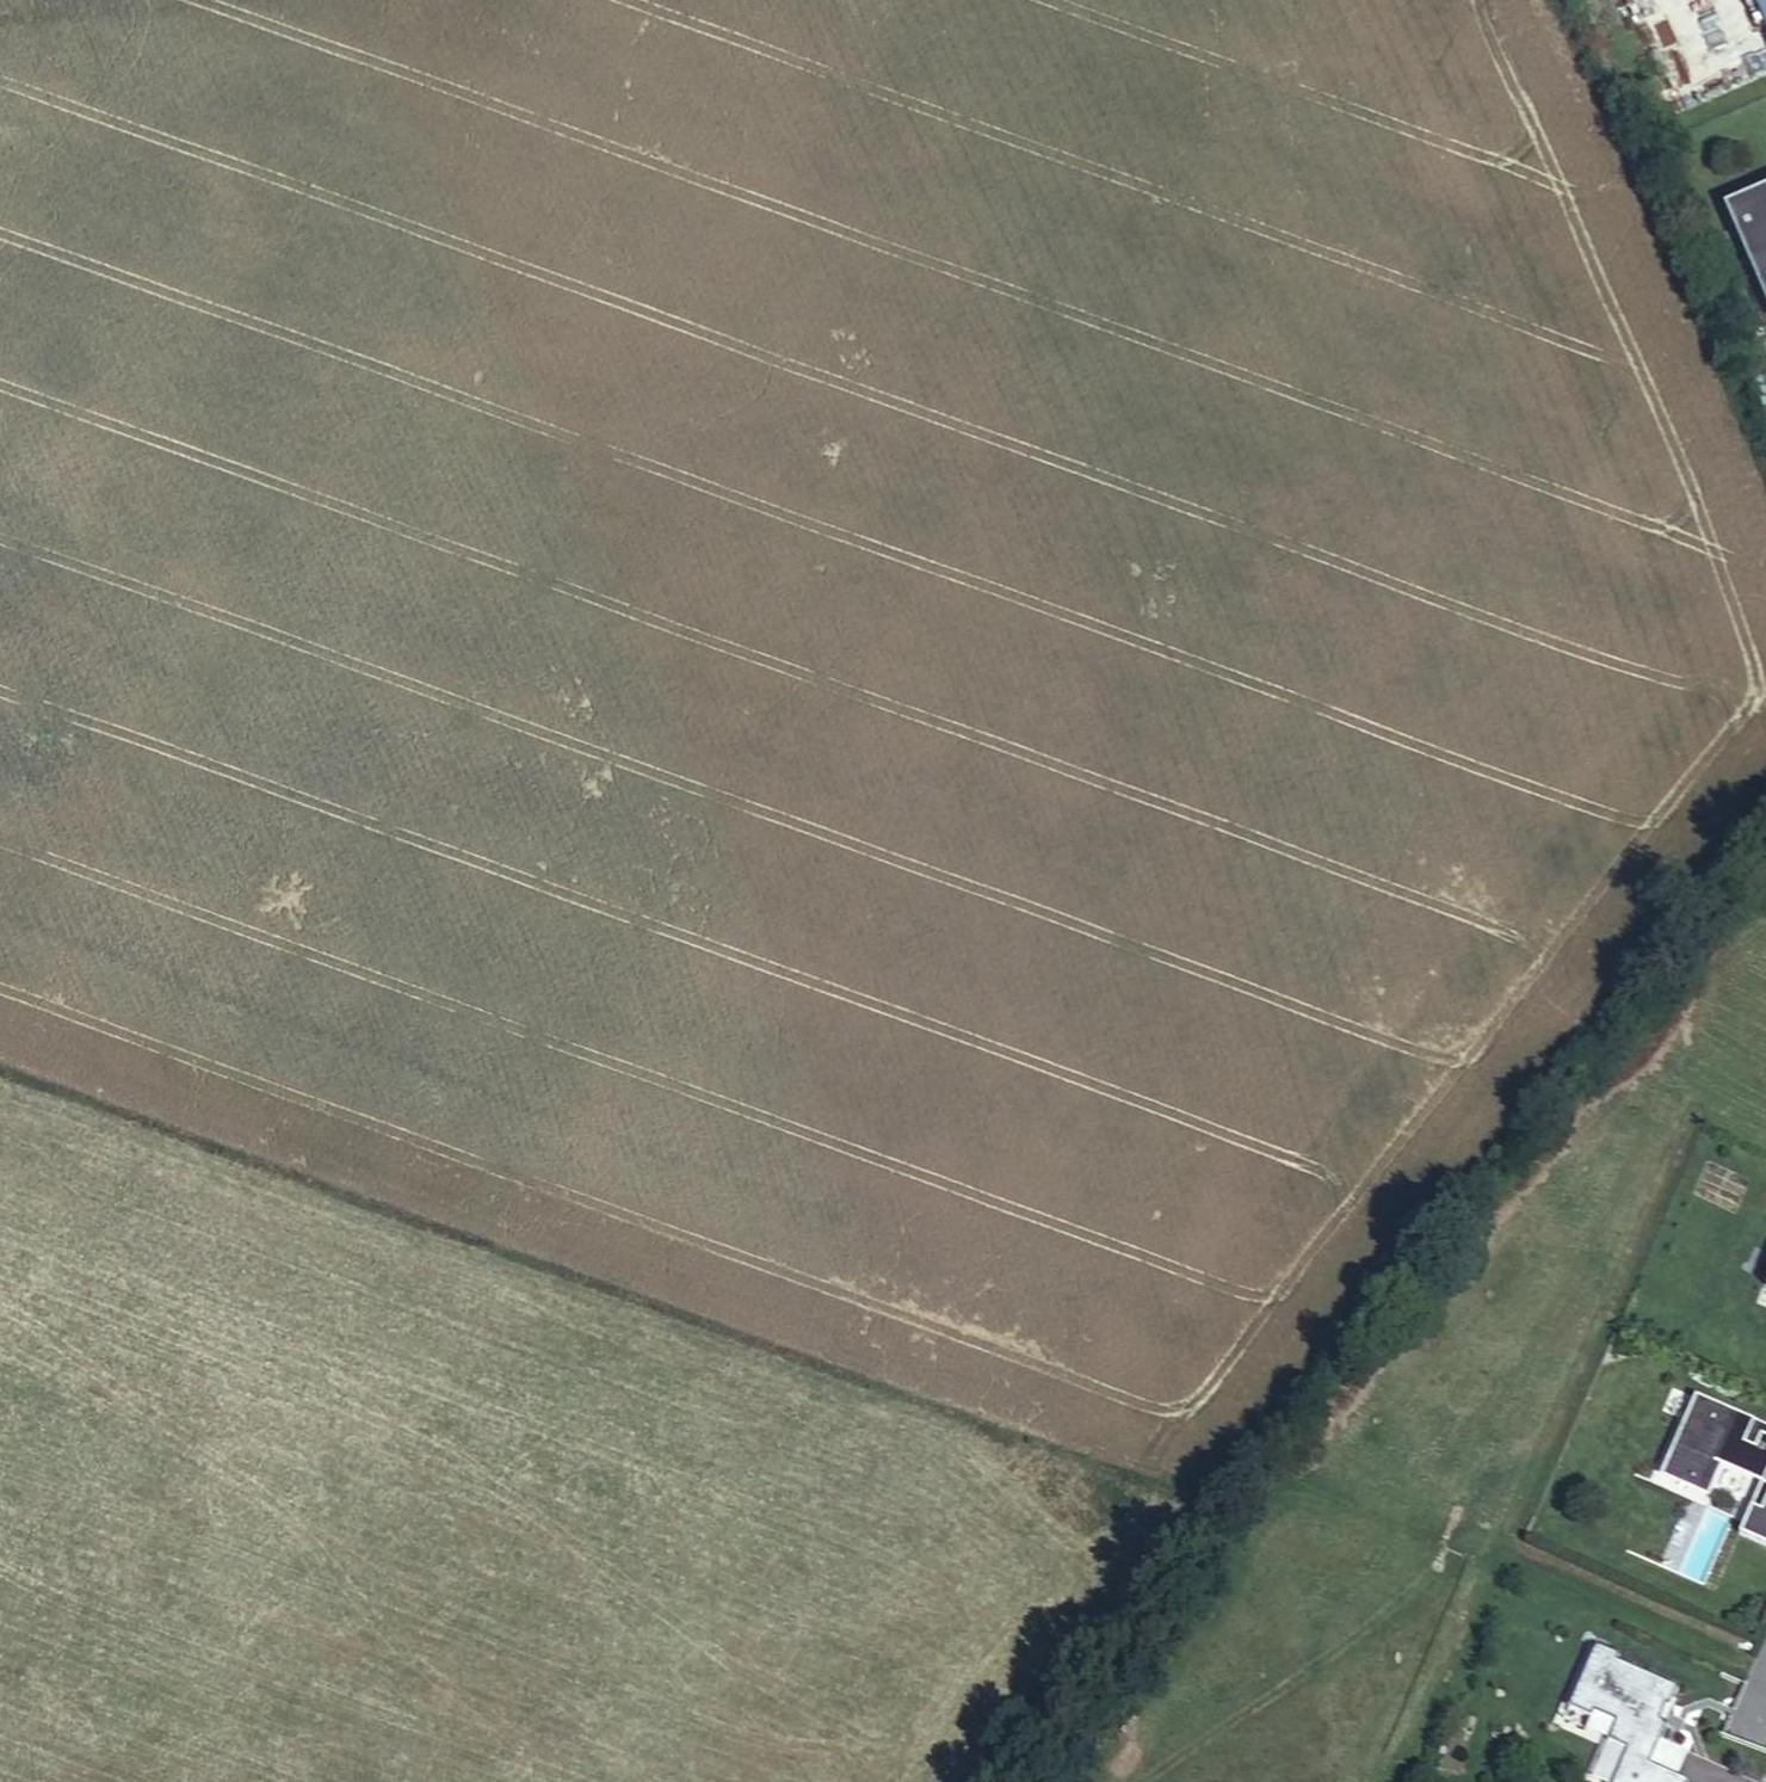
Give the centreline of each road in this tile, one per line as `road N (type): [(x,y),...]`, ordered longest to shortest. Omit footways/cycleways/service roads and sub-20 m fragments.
road 1 (track): [(1765,1667),(1515,1559)]

